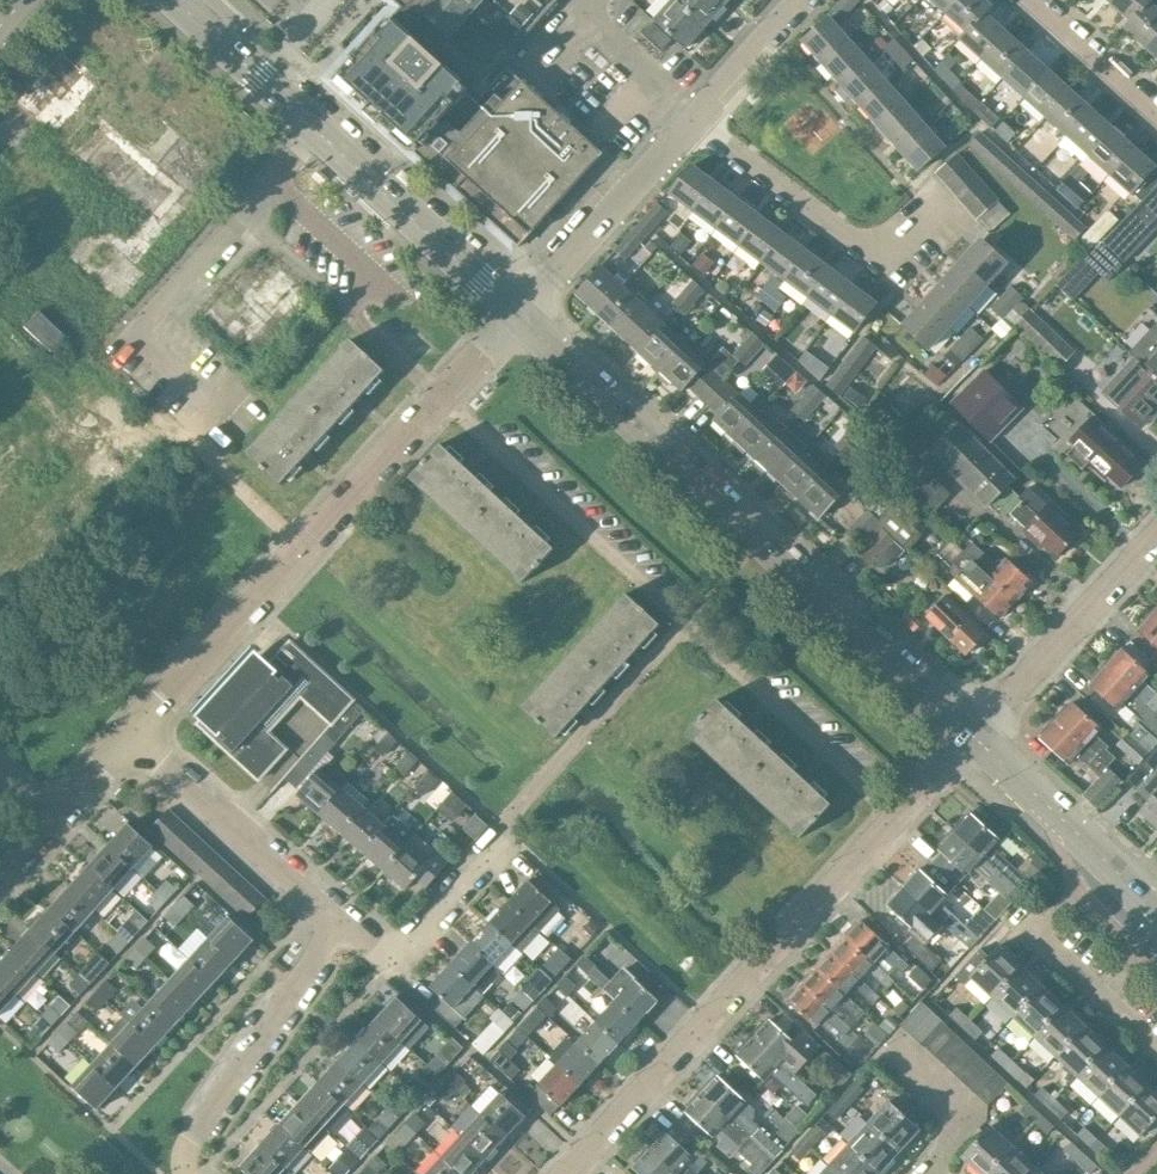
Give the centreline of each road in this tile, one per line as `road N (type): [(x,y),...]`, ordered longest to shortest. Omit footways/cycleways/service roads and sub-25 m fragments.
road 1 (tertiary): [(971,737),(524,307)]
road 2 (residential): [(307,547),(192,439),(219,411),(135,331),(274,180)]
road 3 (residential): [(343,928),(394,959),(511,833),(562,755),(687,623)]
road 4 (residential): [(557,1173),(894,815)]
road 5 (residential): [(443,399),(687,623)]
road 6 (residential): [(944,206),(887,265),(690,119)]
road 7 (residential): [(184,1173),(196,1135),(343,928)]
road 8 (residential): [(130,736),(343,928)]
road 9 (residential): [(687,623),(894,815)]
road 10 (residential): [(971,737),(1156,528)]
road 11 (residential): [(1156,1052),(1034,930),(1103,858)]
road 12 (tertiary): [(524,307),(318,130)]
road 13 (residential): [(130,736),(307,547)]
road 14 (residential): [(524,307),(690,119)]
road 15 (residential): [(307,547),(443,399)]
road 16 (tertiary): [(318,130),(174,0)]
road 17 (residential): [(0,878),(130,736)]
road 18 (tertiary): [(1103,858),(971,737)]
road 19 (residential): [(592,0),(578,15),(690,119)]
road 20 (residential): [(1156,108),(1039,0)]
road 21 (residential): [(690,119),(795,0)]
road 22 (residential): [(443,399),(524,307)]

